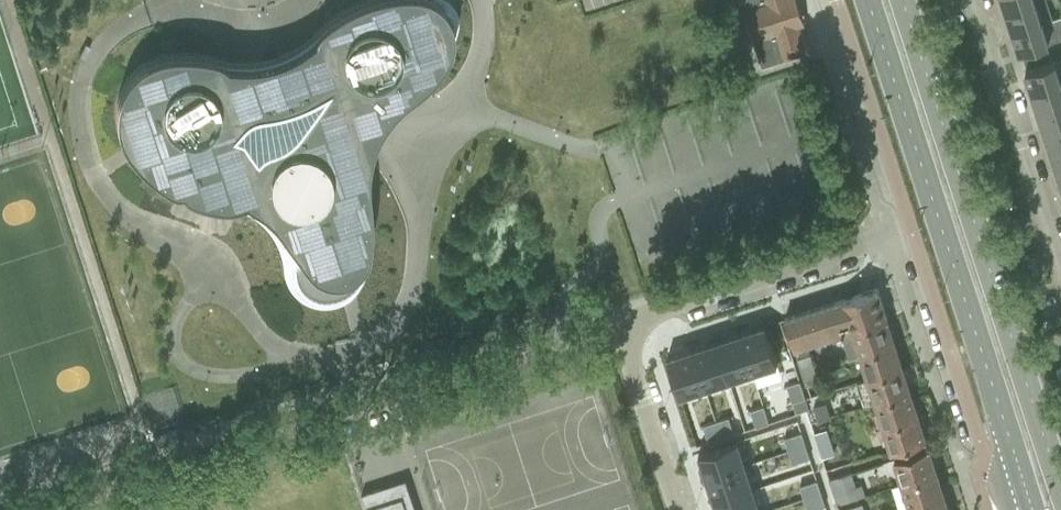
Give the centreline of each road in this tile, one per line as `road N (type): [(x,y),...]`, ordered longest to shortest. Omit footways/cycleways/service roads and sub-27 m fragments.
road 1 (primary): [(865,0),(1028,509)]
road 2 (primary): [(1060,487),(900,0)]
road 3 (residential): [(678,509),(626,357),(634,324),(909,231)]
road 4 (residential): [(909,231),(984,462),(1026,509)]
road 5 (residential): [(1060,263),(977,0)]
road 6 (residential): [(834,0),(909,231)]

